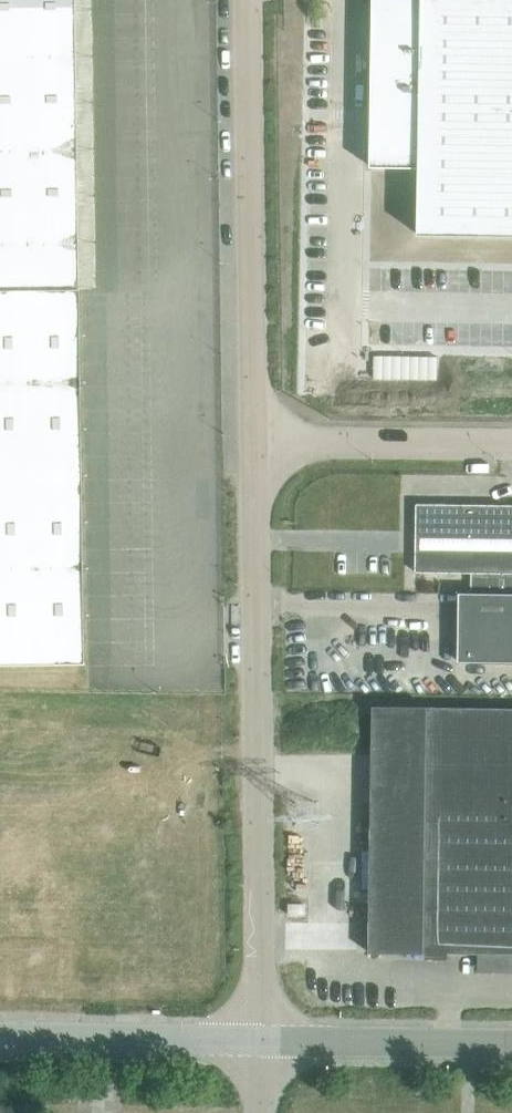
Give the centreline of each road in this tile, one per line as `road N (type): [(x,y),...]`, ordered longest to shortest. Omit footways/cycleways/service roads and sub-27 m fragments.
road 1 (unclassified): [(264,1042),(258,441)]
road 2 (unclassified): [(258,441),(249,0)]
road 3 (unclassified): [(0,1039),(264,1042)]
road 4 (unclassified): [(511,444),(258,441)]
road 5 (unclassified): [(264,1042),(511,1045)]

